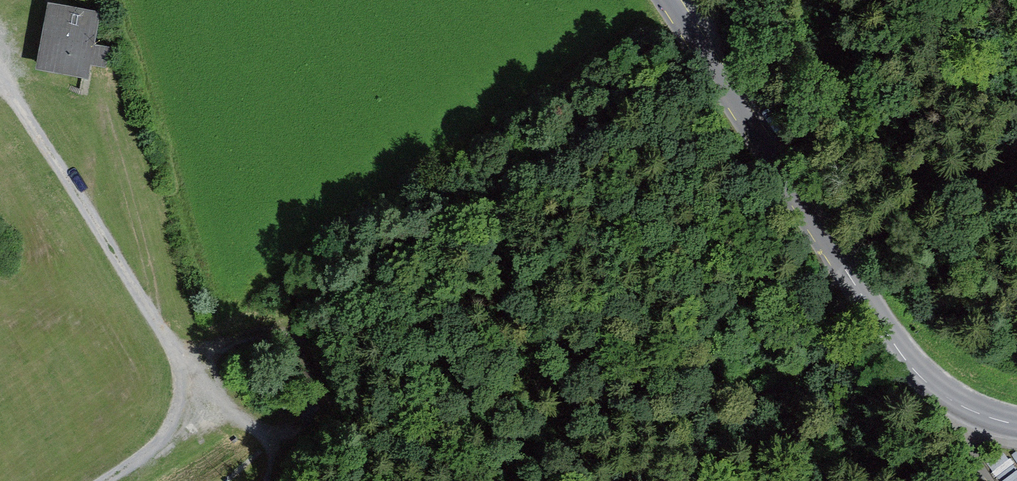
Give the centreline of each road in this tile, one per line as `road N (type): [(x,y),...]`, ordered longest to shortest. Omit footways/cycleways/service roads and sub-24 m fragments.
road 1 (tertiary): [(957,405),(899,350),(670,0)]
road 2 (track): [(265,480),(262,445),(152,321),(0,81)]
road 3 (track): [(106,105),(152,321)]
road 4 (track): [(1016,150),(850,277)]

